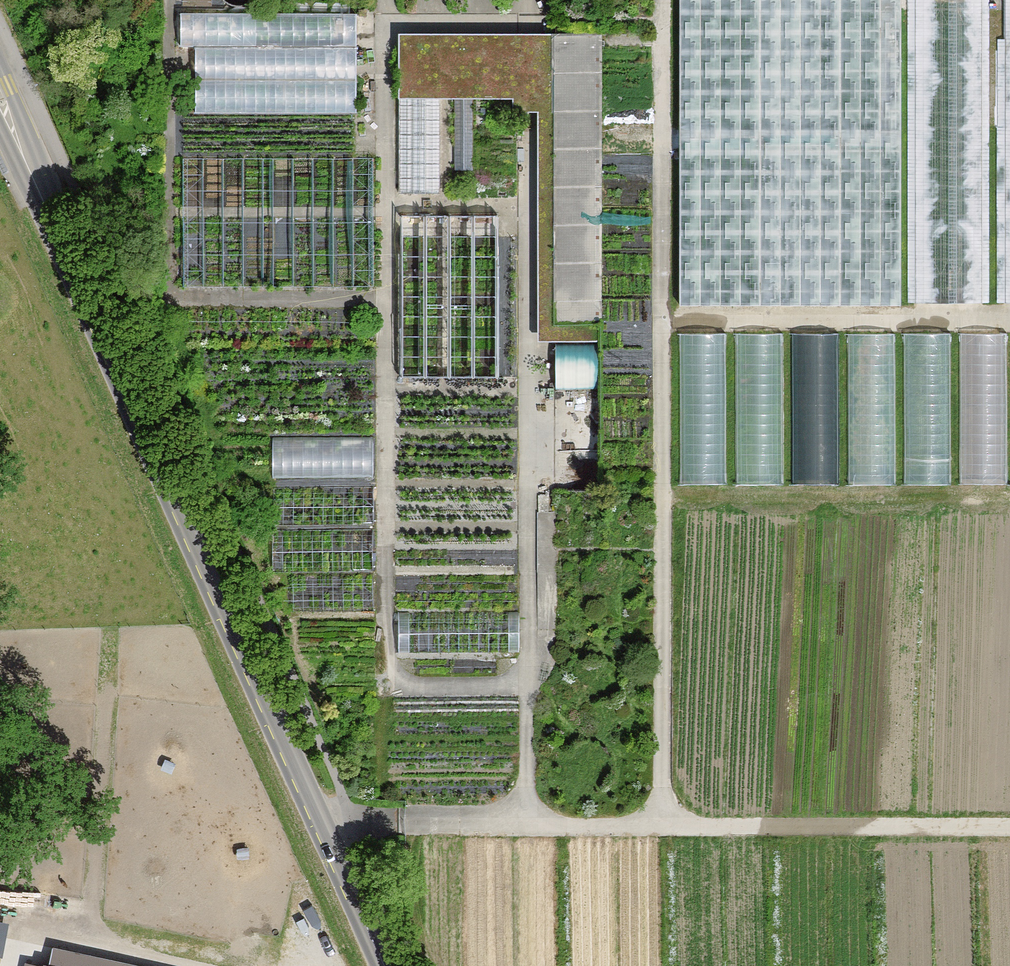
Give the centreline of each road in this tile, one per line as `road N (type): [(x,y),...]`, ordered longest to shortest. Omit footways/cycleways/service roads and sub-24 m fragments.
road 1 (tertiary): [(383,965),(0,99)]
road 2 (track): [(663,827),(661,0)]
road 3 (track): [(527,686),(384,688),(385,19)]
road 4 (track): [(527,818),(525,110)]
road 5 (track): [(1009,827),(320,823)]
road 6 (track): [(169,0),(169,297),(384,297)]
road 7 (track): [(662,320),(1009,320)]

